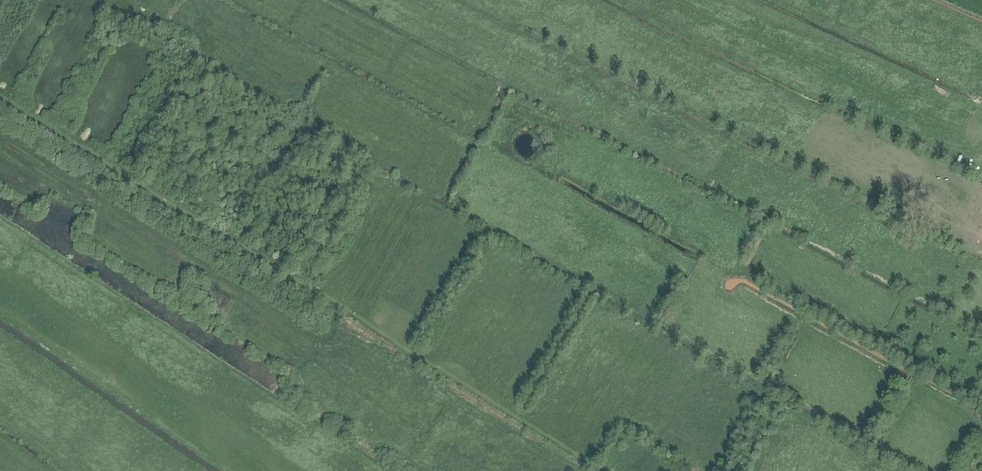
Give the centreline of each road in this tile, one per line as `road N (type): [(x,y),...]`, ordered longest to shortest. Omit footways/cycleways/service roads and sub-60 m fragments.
road 1 (track): [(0,95),(598,470)]

